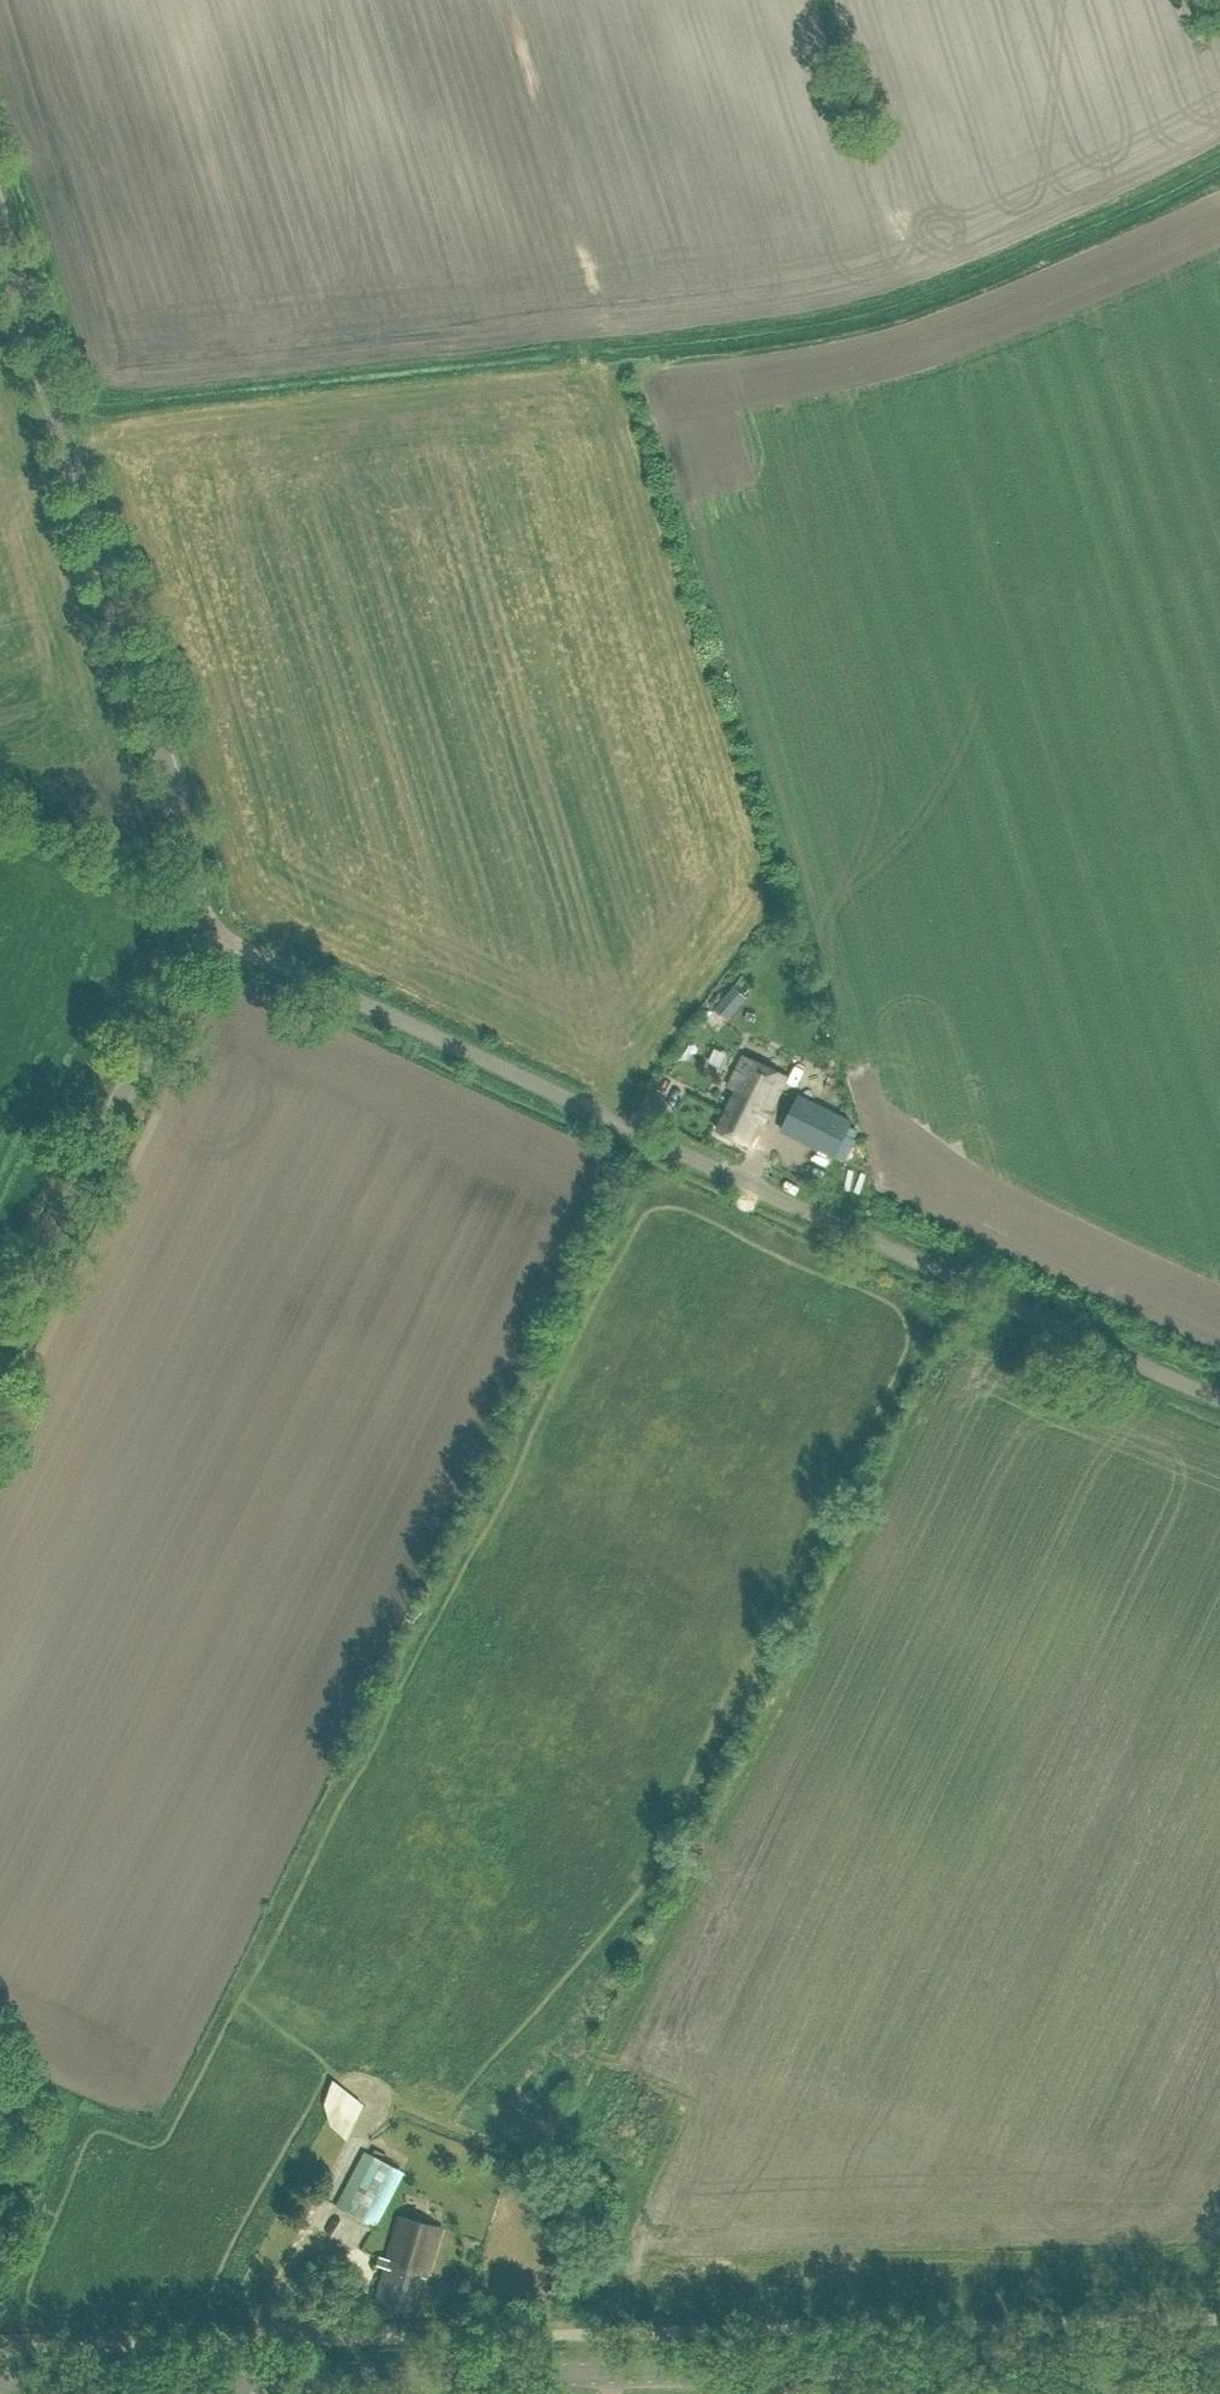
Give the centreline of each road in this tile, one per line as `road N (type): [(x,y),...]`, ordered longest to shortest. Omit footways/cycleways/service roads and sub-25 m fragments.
road 1 (tertiary): [(0,2391),(1219,2357)]
road 2 (unclassified): [(1219,1398),(200,930)]
road 3 (tertiary): [(200,930),(180,821),(0,227)]
road 4 (tertiary): [(0,1355),(200,930)]

